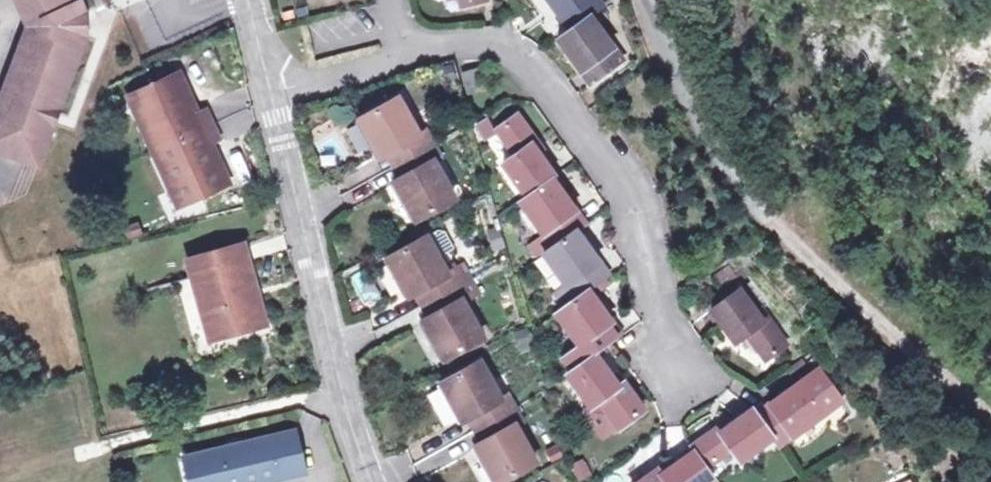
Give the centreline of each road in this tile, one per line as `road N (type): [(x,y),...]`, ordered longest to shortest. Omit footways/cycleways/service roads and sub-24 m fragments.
road 1 (residential): [(399,56),(455,43),(519,53),(632,212),(670,367)]
road 2 (unclassified): [(372,481),(340,388),(270,92)]
road 3 (residential): [(641,0),(703,137),(747,198),(799,246)]
road 4 (track): [(799,246),(990,422)]
road 5 (residential): [(270,92),(399,56)]

